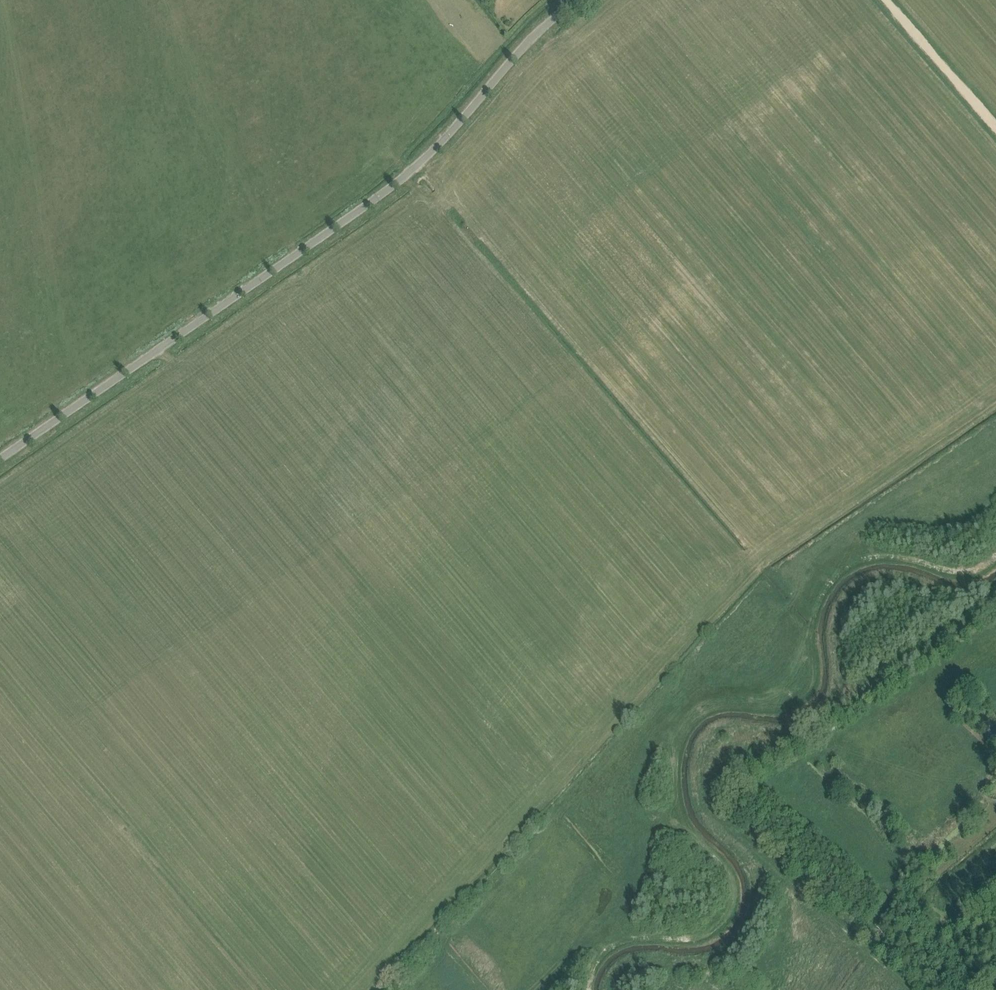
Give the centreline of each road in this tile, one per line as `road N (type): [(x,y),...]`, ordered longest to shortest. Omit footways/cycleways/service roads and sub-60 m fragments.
road 1 (unclassified): [(0,461),(390,192),(578,0)]
road 2 (track): [(889,0),(995,122)]

